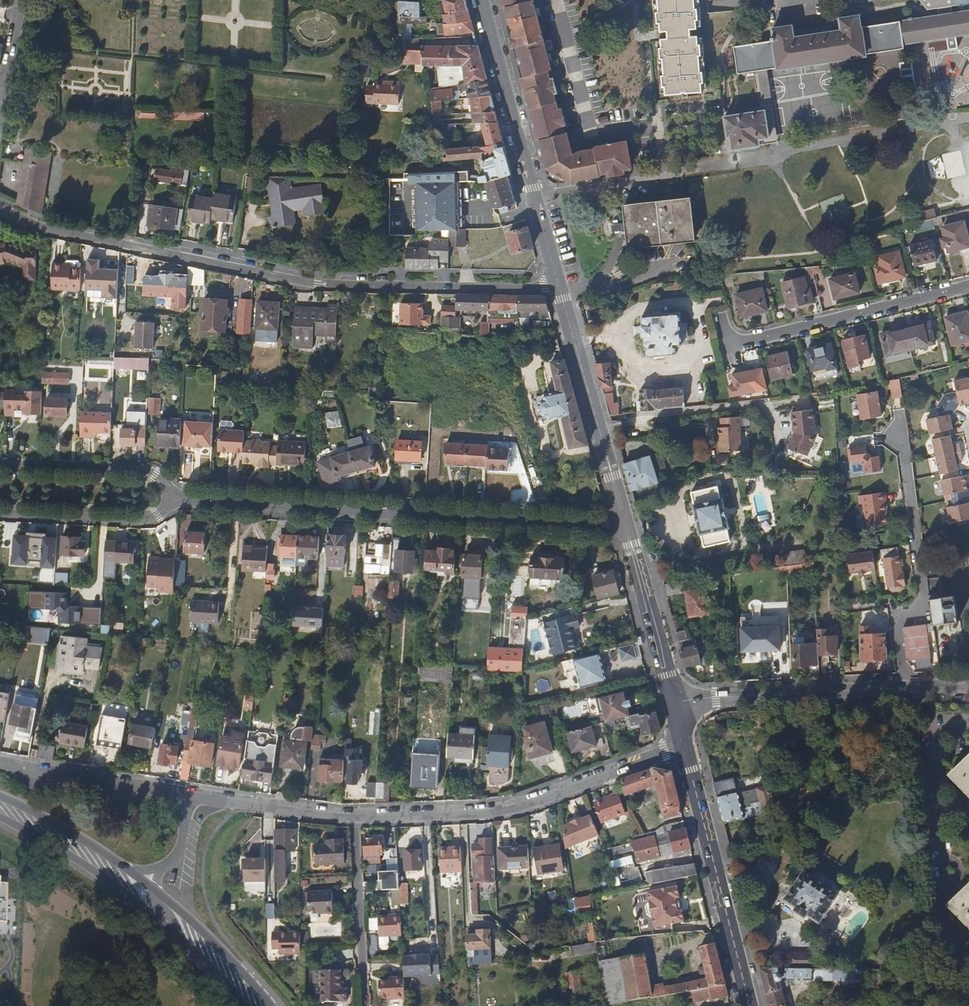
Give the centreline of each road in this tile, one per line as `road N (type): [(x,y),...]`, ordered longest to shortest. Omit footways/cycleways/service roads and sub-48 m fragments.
road 1 (residential): [(686,746),(522,808),(469,815),(354,819),(190,796),(183,839),(164,869)]
road 2 (residential): [(557,282),(529,289),(318,285),(48,232),(0,209)]
road 3 (residential): [(186,497),(625,523)]
road 4 (unclassified): [(968,687),(675,704)]
road 5 (tertiary): [(686,746),(751,1005)]
road 6 (tertiary): [(557,282),(625,523)]
road 7 (residential): [(968,285),(729,345)]
road 8 (tertiary): [(482,0),(534,197)]
road 9 (primary): [(0,818),(77,860),(164,923)]
road 10 (residential): [(0,467),(142,471),(186,497)]
road 11 (residential): [(0,514),(140,521),(186,497)]
road 12 (tertiary): [(625,523),(675,704)]
road 13 (primary): [(271,1005),(156,891)]
road 14 (primary): [(128,869),(0,796)]
road 15 (unclassified): [(534,197),(671,171)]

